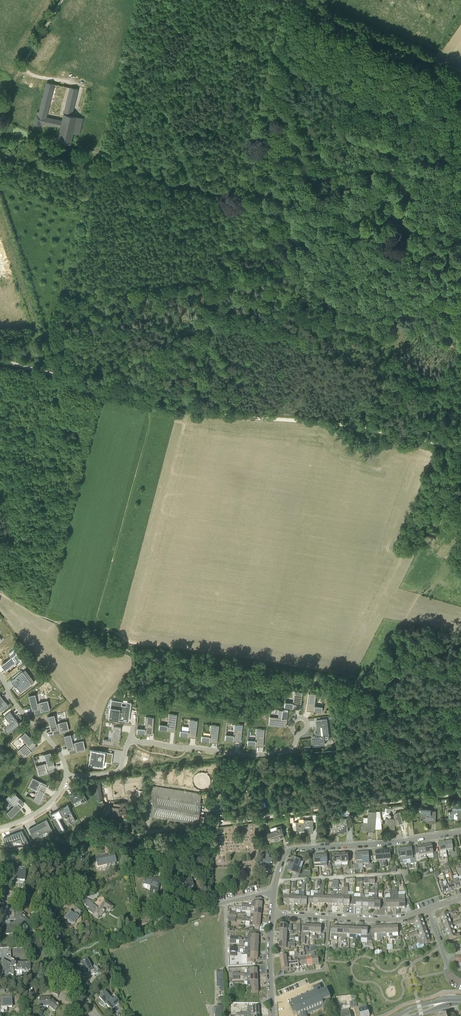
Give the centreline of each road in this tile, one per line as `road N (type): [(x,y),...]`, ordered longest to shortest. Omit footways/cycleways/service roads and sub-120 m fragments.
road 1 (track): [(0,851),(460,795)]
road 2 (track): [(0,363),(240,416),(442,442)]
road 3 (track): [(361,688),(122,647)]
road 4 (unclassified): [(274,892),(291,849),(460,832)]
road 5 (track): [(291,0),(460,71)]
road 6 (residential): [(130,743),(246,755),(289,751),(297,734)]
road 7 (unclassified): [(106,940),(274,892)]
road 8 (unclassified): [(5,895),(48,910),(63,959),(94,1014)]
road 9 (residential): [(66,776),(57,750),(0,675)]

